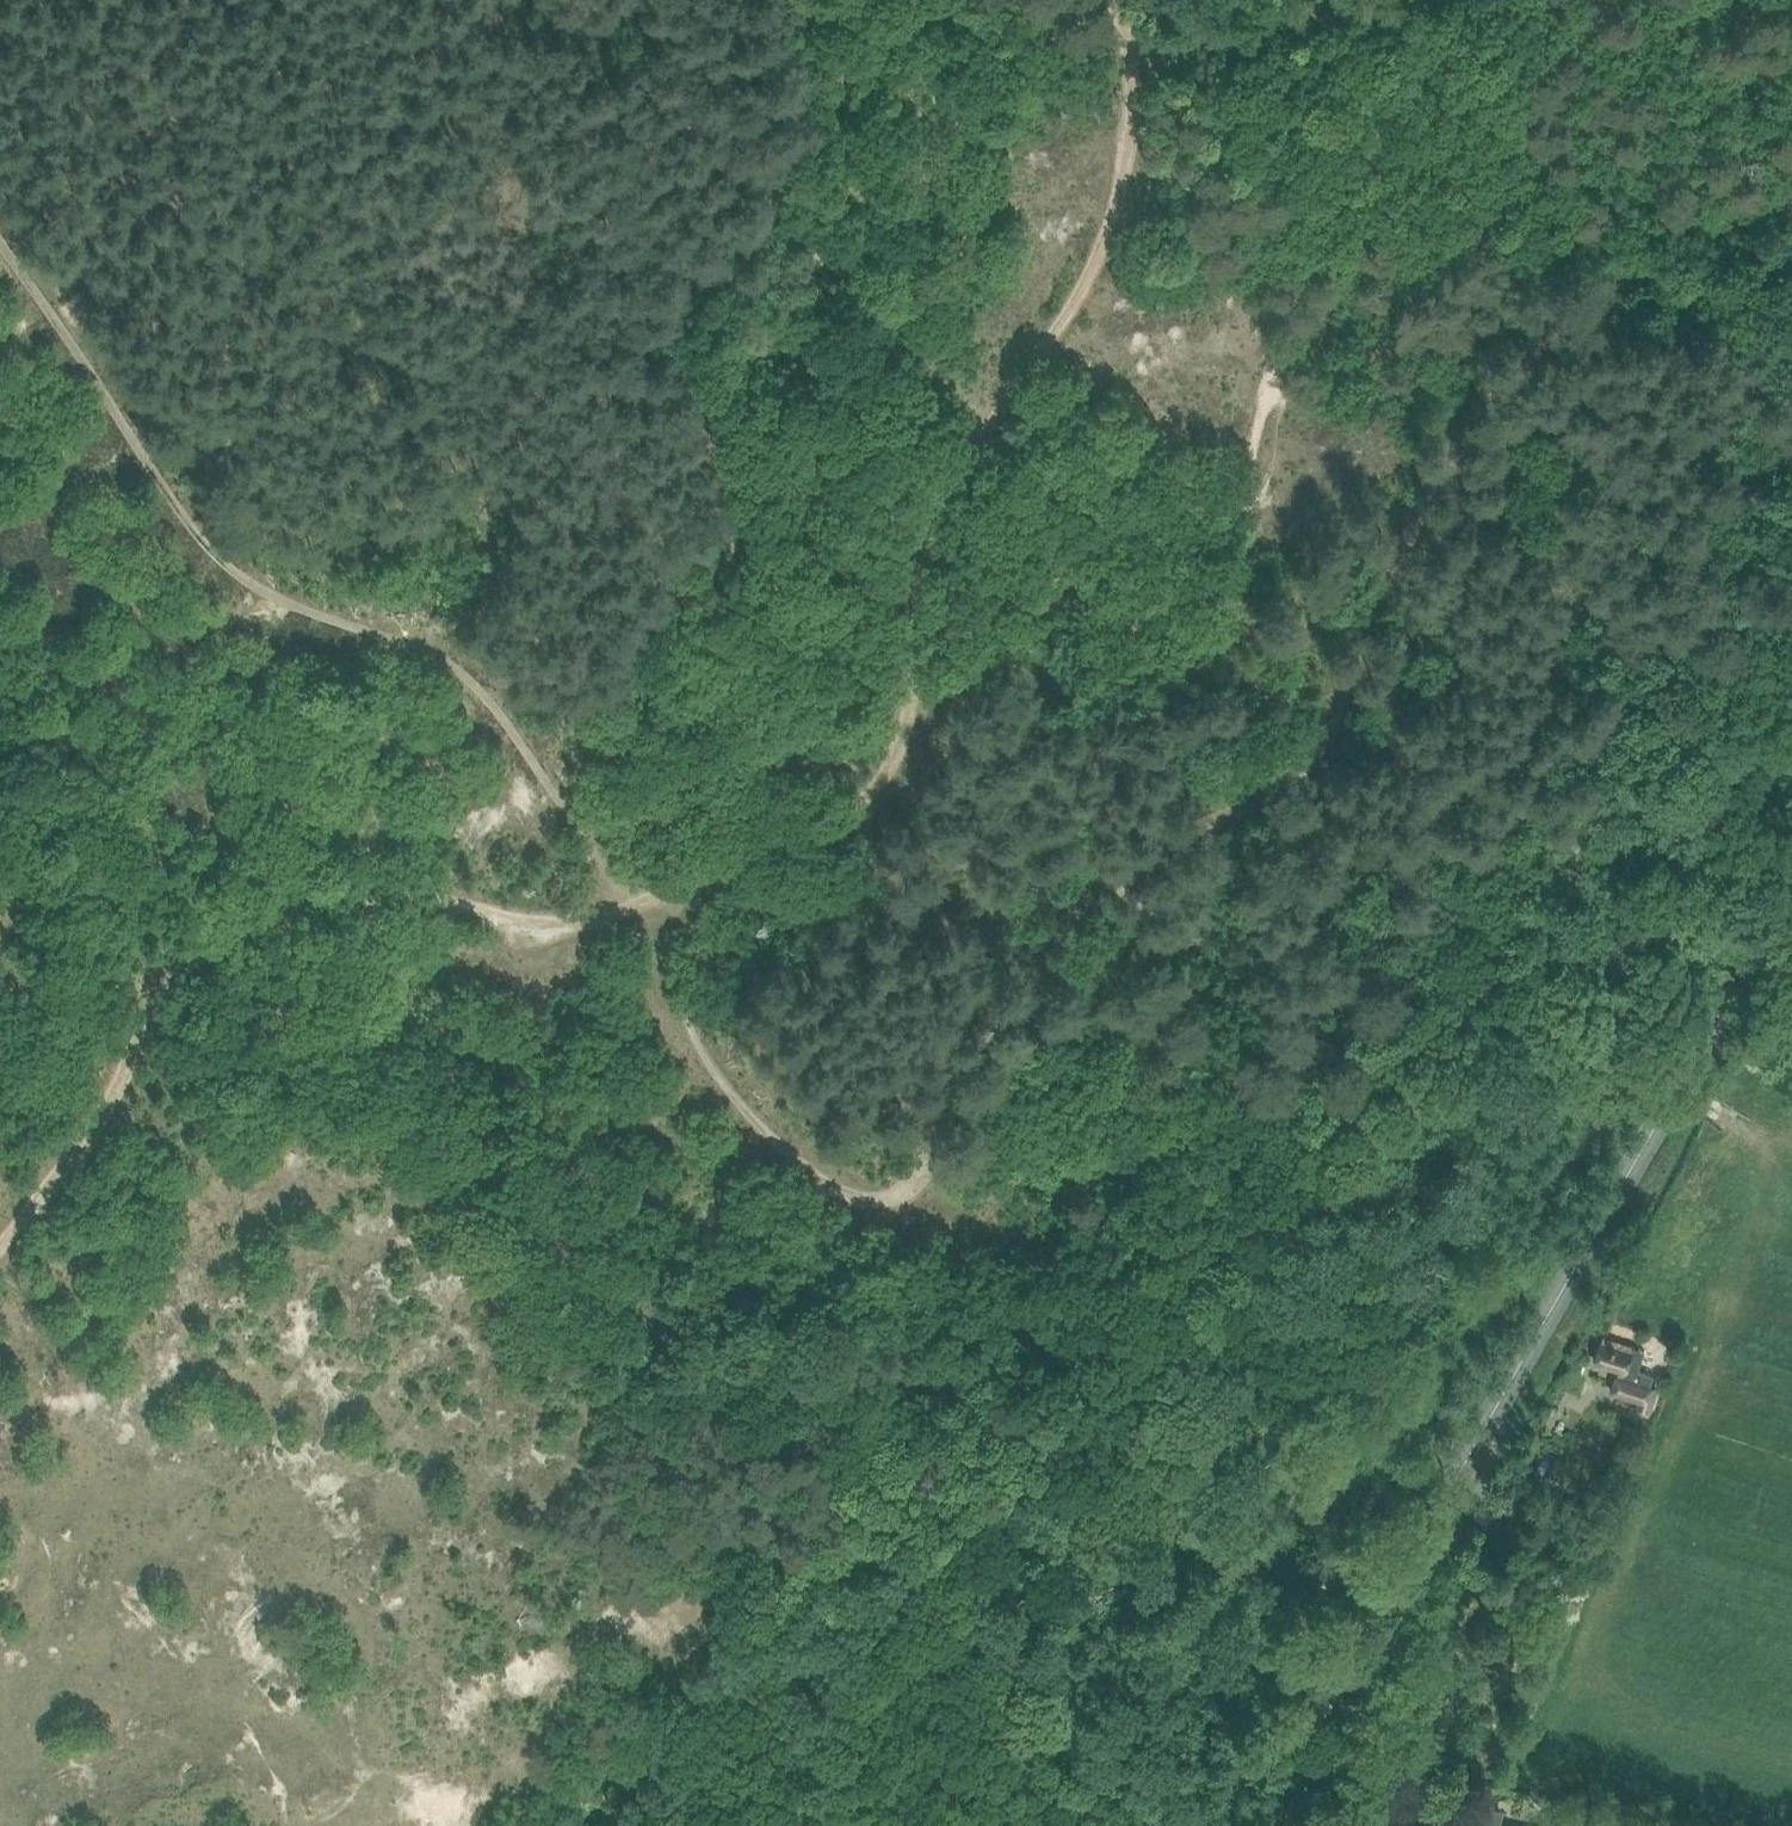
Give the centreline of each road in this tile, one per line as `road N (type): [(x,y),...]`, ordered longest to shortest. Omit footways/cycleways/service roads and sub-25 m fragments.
road 1 (secondary): [(1279,1825),(1485,1428),(1607,1214),(1791,952)]

